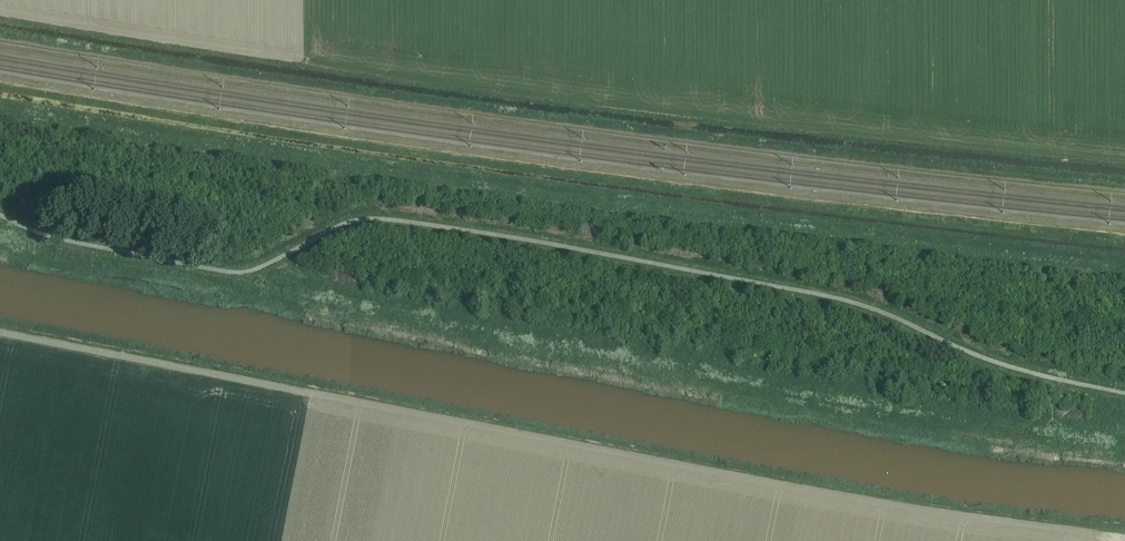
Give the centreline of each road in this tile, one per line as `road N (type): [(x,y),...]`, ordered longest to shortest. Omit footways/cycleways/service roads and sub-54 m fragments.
road 1 (track): [(1124,234),(578,170),(0,82)]
road 2 (track): [(1124,193),(585,132),(0,42)]

